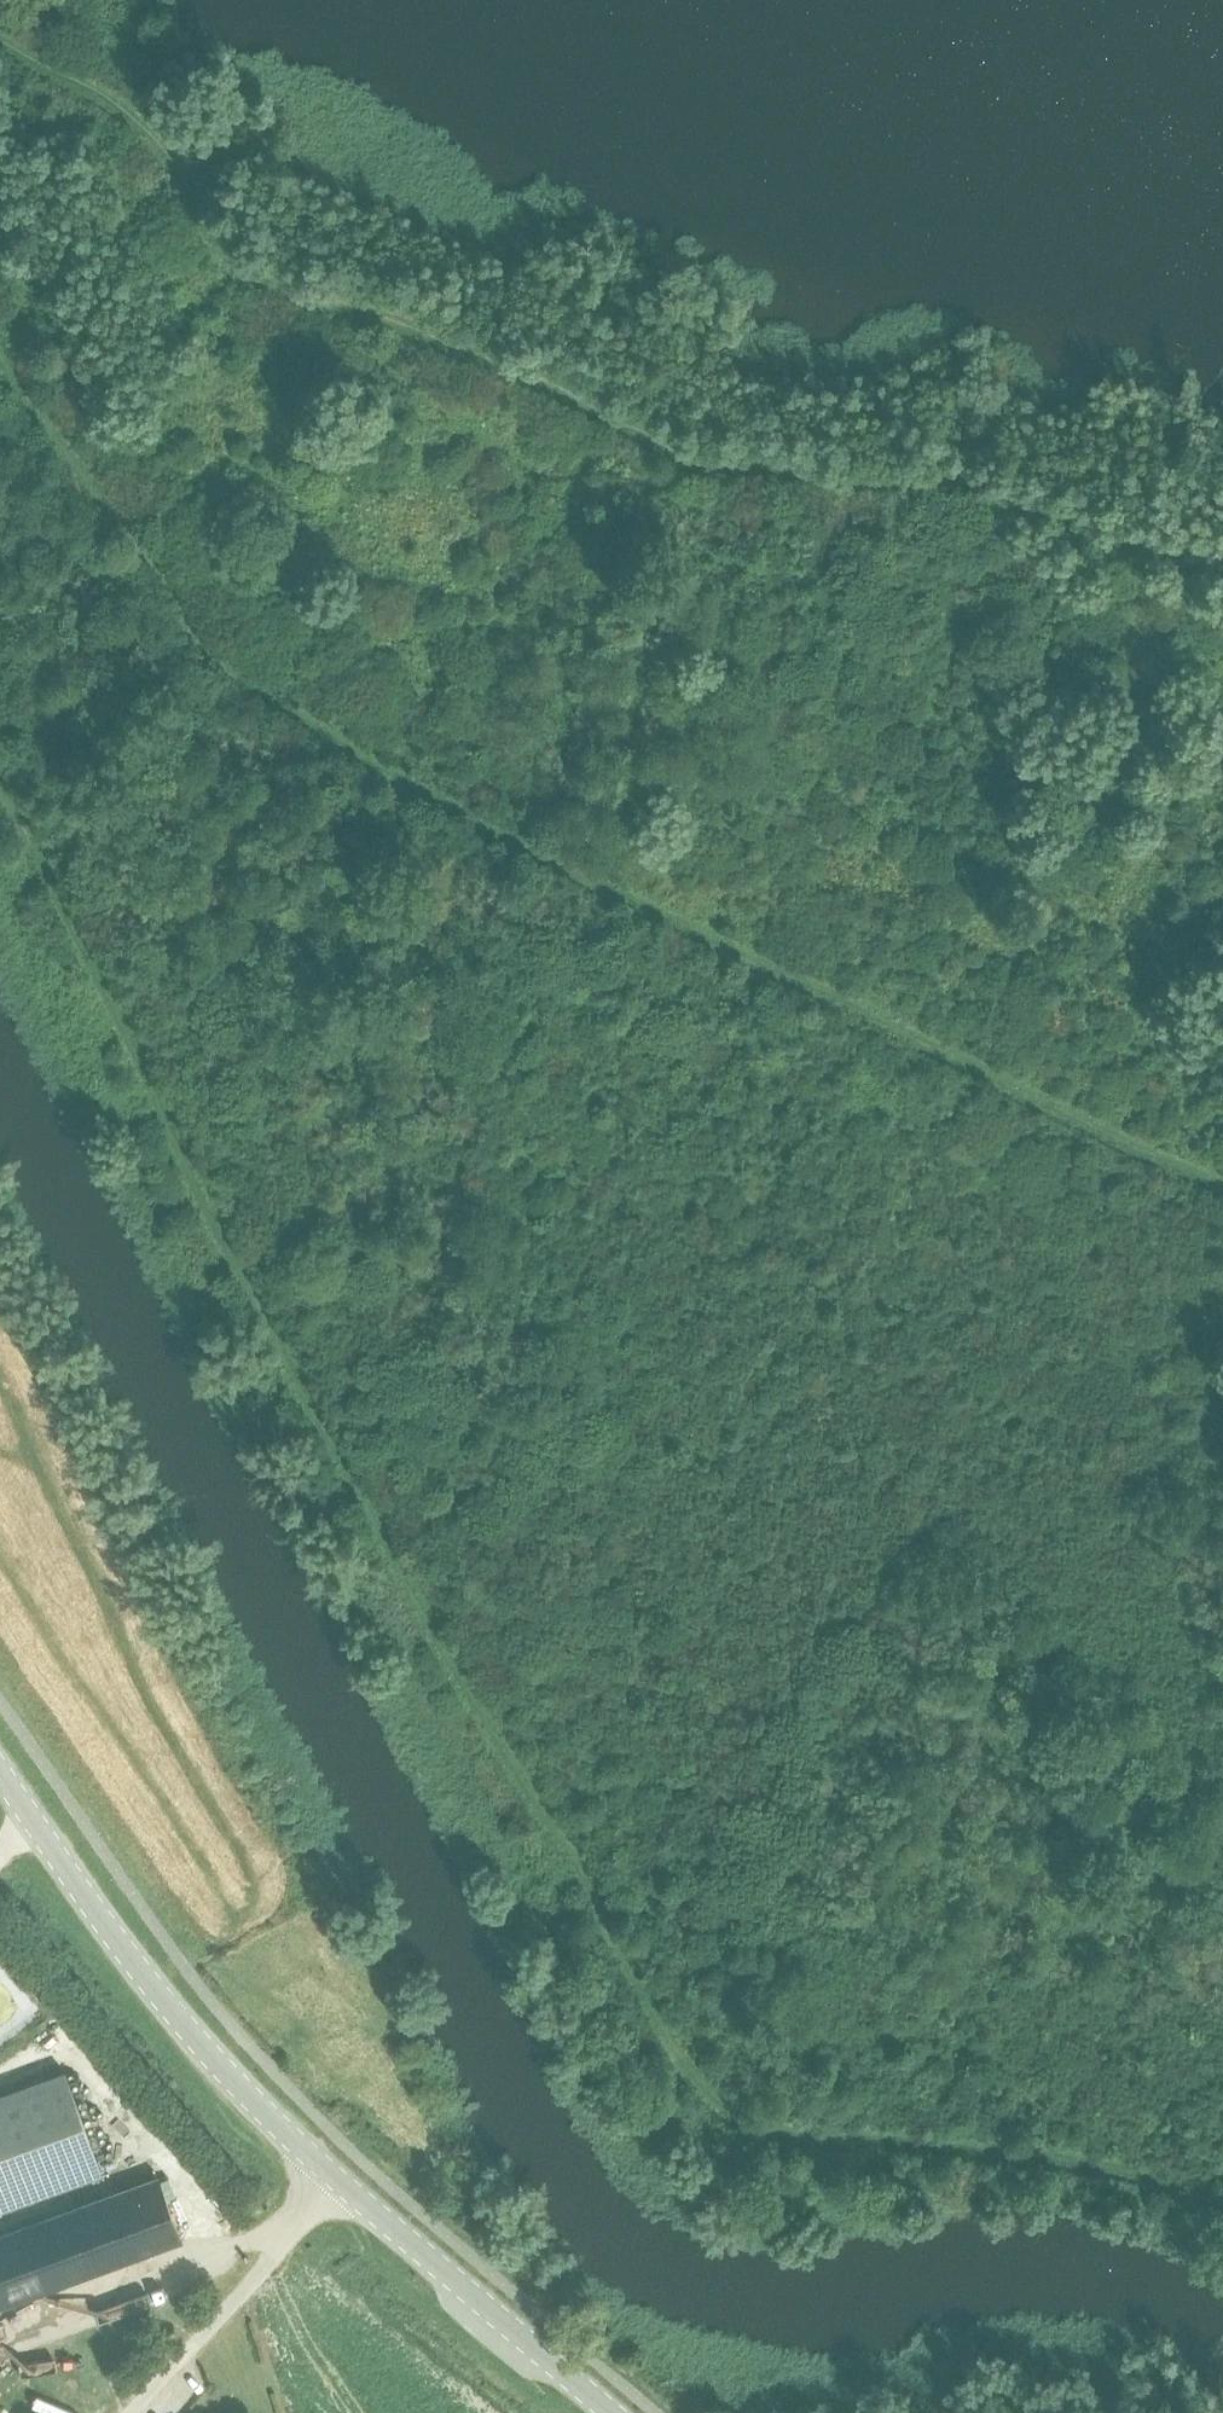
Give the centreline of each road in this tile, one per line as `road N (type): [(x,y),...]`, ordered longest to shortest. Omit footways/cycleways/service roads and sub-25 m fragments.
road 1 (secondary): [(331,2172),(176,2020),(0,1768)]
road 2 (secondary): [(613,2412),(331,2172)]
road 3 (unclassified): [(331,2172),(241,2295),(130,2412)]

